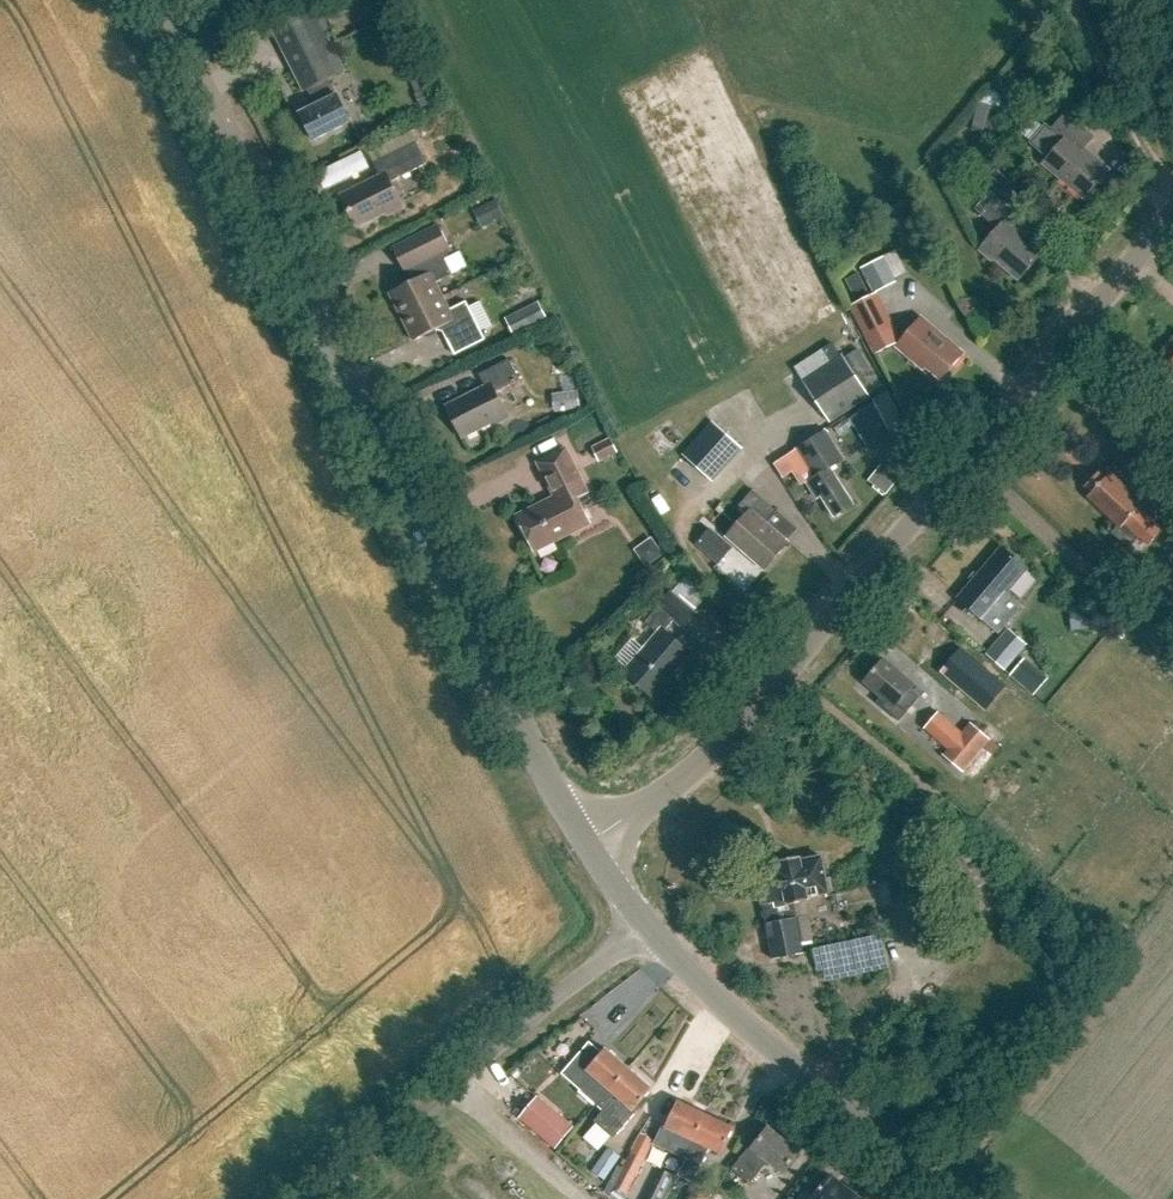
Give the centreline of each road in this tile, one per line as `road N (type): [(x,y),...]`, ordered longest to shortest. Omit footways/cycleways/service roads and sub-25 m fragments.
road 1 (tertiary): [(590,839),(548,774),(388,465),(160,0)]
road 2 (unclassified): [(590,839),(710,751),(1172,208)]
road 3 (unclassified): [(643,923),(311,1198)]
road 4 (tertiary): [(966,1198),(643,923)]
road 5 (track): [(964,457),(1172,648)]

